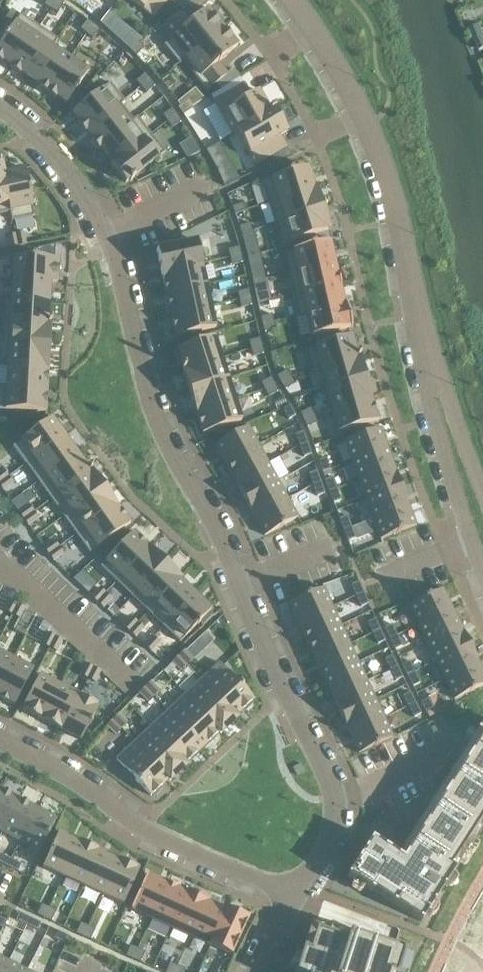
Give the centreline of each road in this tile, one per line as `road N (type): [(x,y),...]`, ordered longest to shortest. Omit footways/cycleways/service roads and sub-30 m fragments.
road 1 (residential): [(0,109),(61,165),(105,237),(153,420),(209,516),(326,772),(335,796),(333,824),(297,885)]
road 2 (residential): [(289,0),(343,79),(390,188),(431,371)]
road 3 (residential): [(297,885),(140,823),(0,737)]
road 4 (residential): [(431,371),(428,405),(482,578)]
road 5 (residential): [(482,494),(431,371)]

